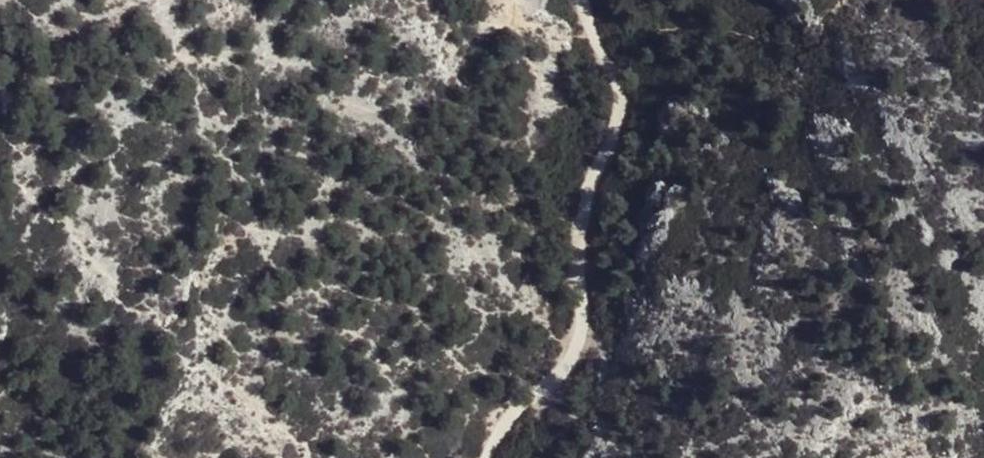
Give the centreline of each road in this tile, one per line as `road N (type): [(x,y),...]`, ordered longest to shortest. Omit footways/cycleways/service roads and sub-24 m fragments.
road 1 (track): [(585,0),(621,111),(582,229),(582,346),(506,423),(489,457)]

